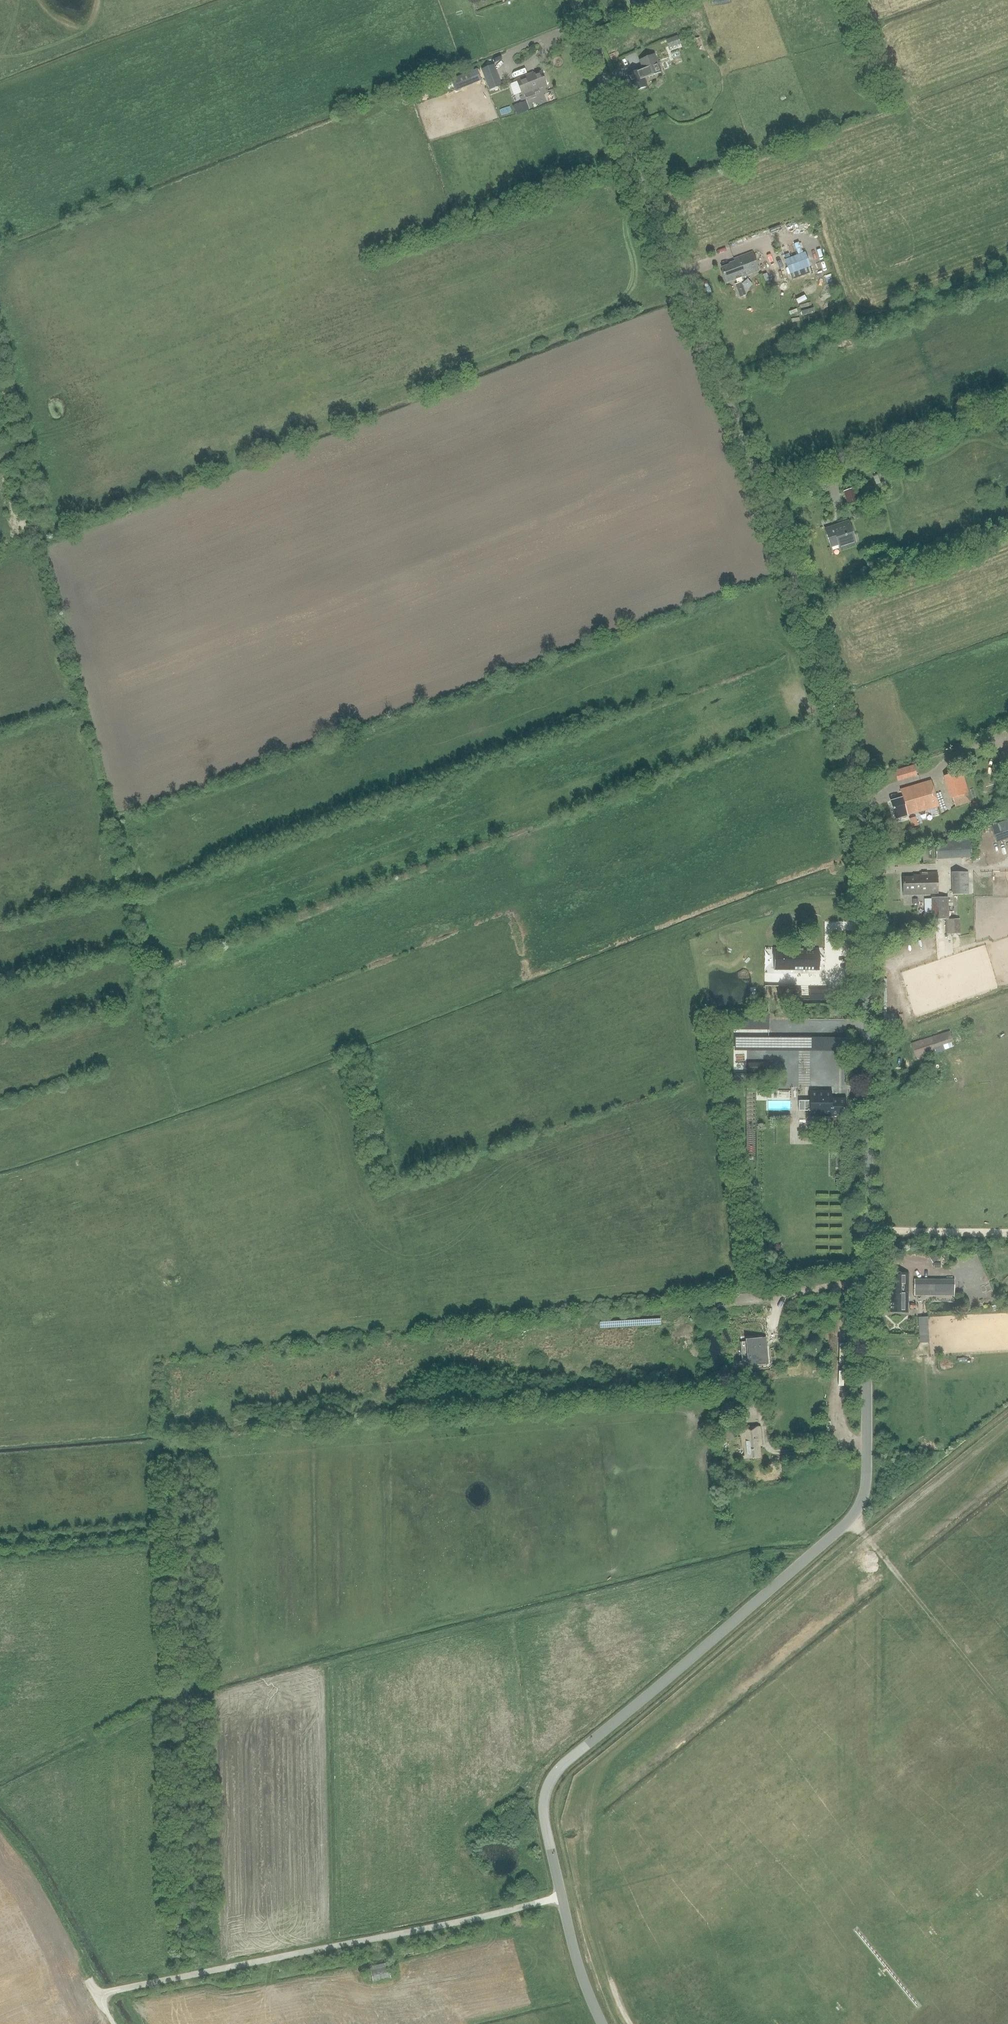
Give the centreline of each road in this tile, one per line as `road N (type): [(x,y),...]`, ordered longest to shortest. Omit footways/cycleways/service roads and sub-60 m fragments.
road 1 (tertiary): [(562,1897),(543,1809),(551,1778),(850,1519),(865,1489),(867,1445),(869,948),(850,770),(787,563),(574,0)]
road 2 (unclassified): [(562,1897),(97,1994)]
road 3 (track): [(865,1534),(1007,1709)]
road 4 (track): [(861,1530),(1007,1414)]
road 5 (track): [(845,1445),(846,1287)]
road 6 (track): [(867,1229),(1007,1236)]
road 7 (tertiary): [(602,2023),(562,1897)]

